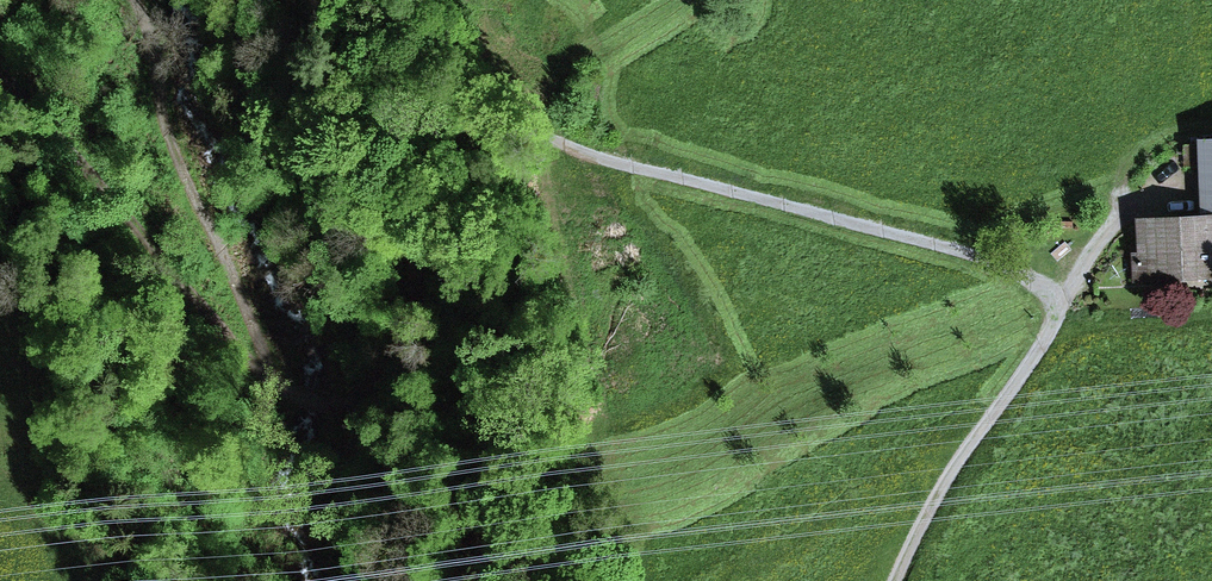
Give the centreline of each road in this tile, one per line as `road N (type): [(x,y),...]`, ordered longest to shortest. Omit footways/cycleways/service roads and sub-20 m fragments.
road 1 (track): [(893,580),(918,526),(1056,322),(1047,292),(1007,267),(542,137),(475,128),(436,158),(410,314),(388,362),(358,397),(335,408),(282,385)]
road 2 (track): [(282,385),(241,350),(0,64)]
road 3 (track): [(135,0),(148,20),(159,106),(210,201),(282,385)]
road 4 (track): [(1056,322),(1106,234),(1155,194)]

